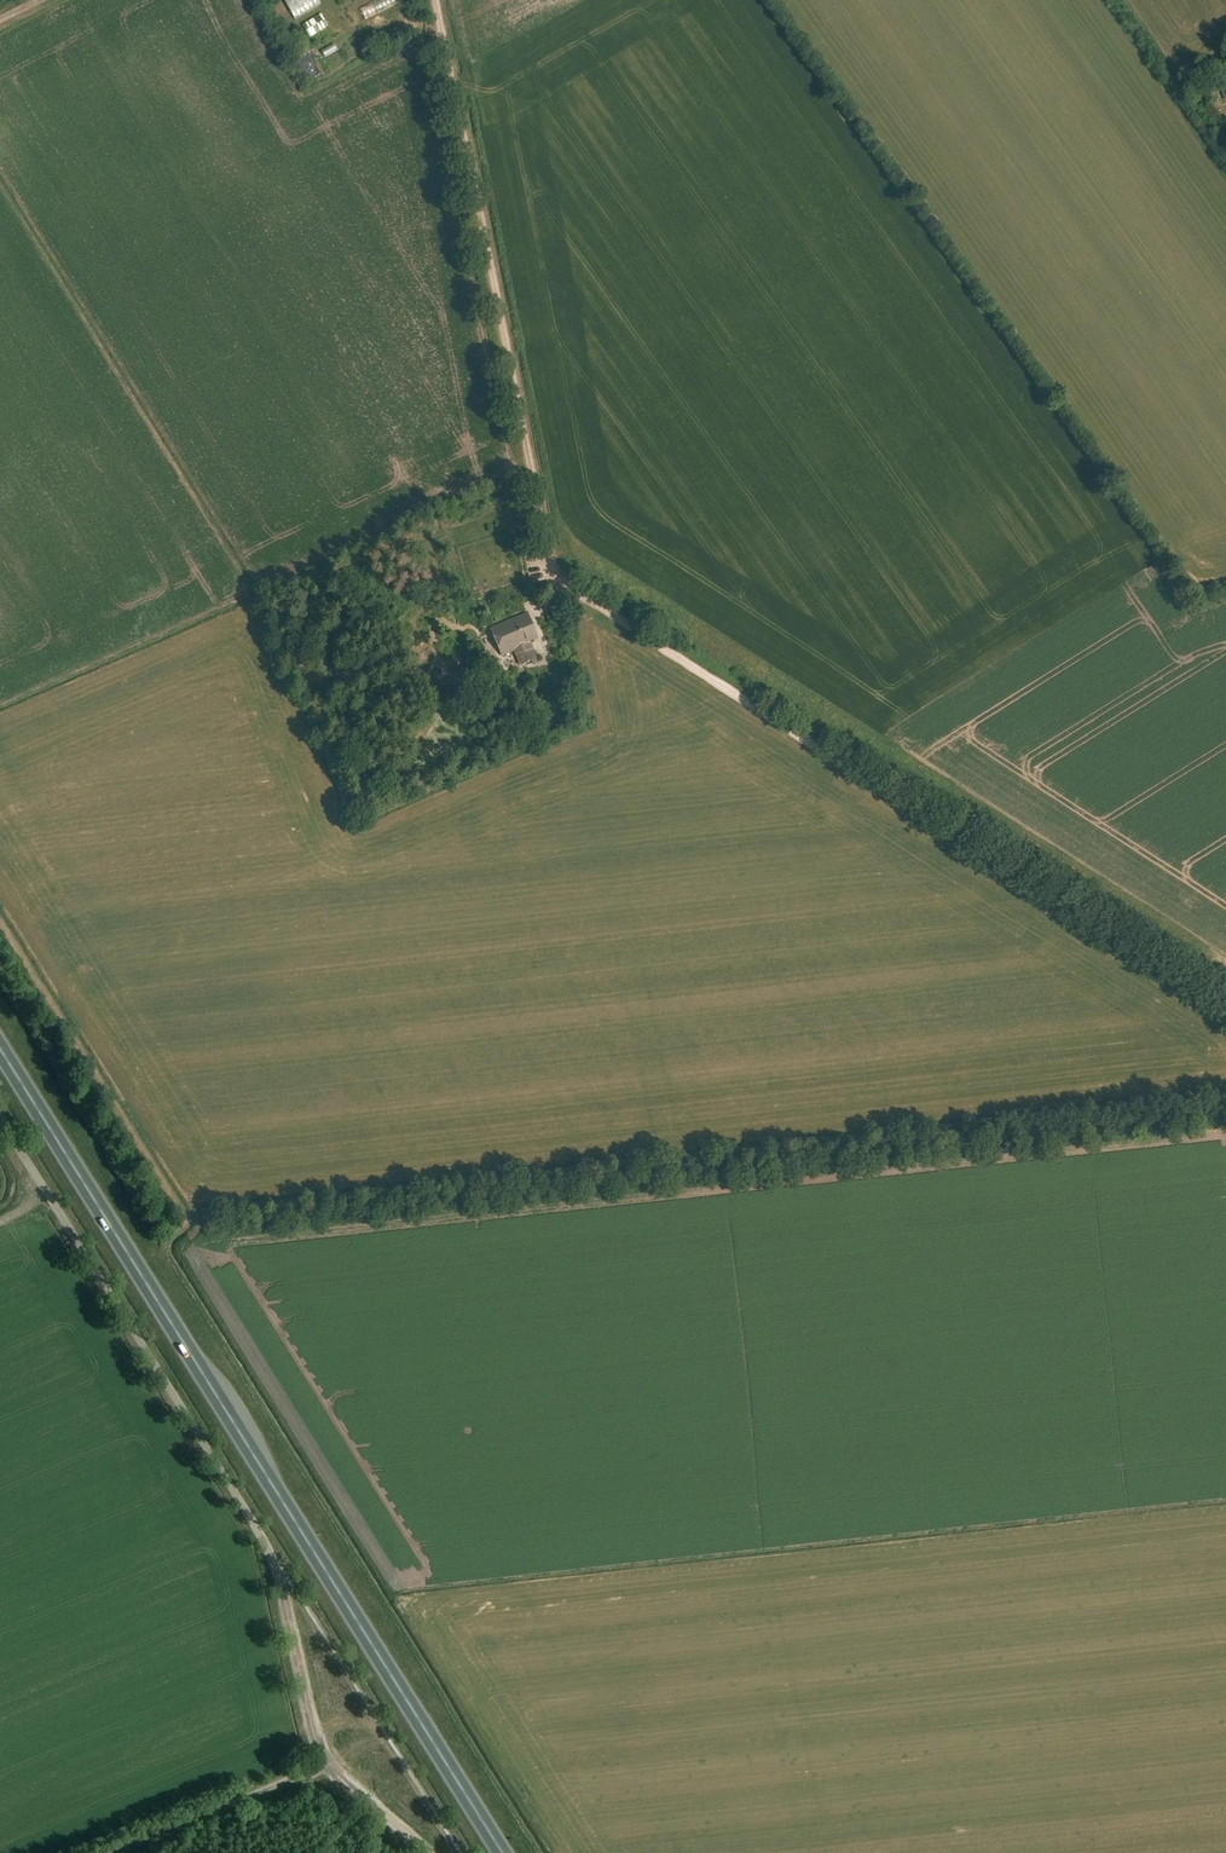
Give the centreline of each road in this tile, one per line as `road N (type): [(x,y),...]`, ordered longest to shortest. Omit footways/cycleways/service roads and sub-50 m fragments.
road 1 (track): [(1225,1016),(555,576),(434,0)]
road 2 (trunk): [(503,1852),(0,1047)]
road 3 (unclassified): [(0,1114),(276,1563)]
road 4 (track): [(276,1563),(327,1764),(429,1852)]
road 5 (track): [(327,1764),(114,1852)]

